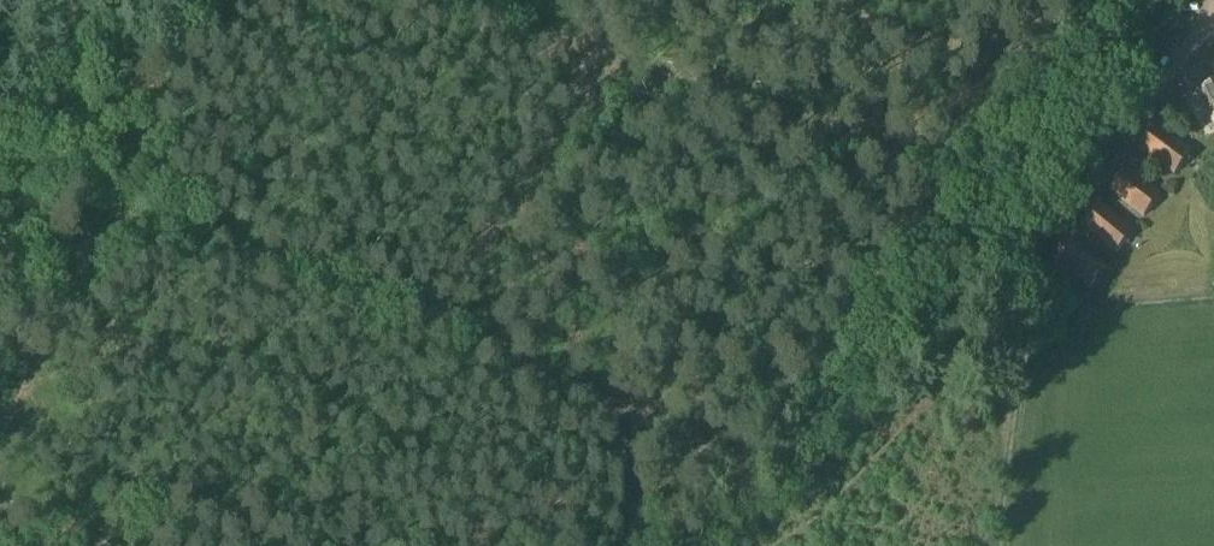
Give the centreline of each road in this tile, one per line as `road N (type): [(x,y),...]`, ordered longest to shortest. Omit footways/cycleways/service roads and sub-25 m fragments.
road 1 (track): [(936,168),(474,0)]
road 2 (track): [(0,119),(100,0)]

